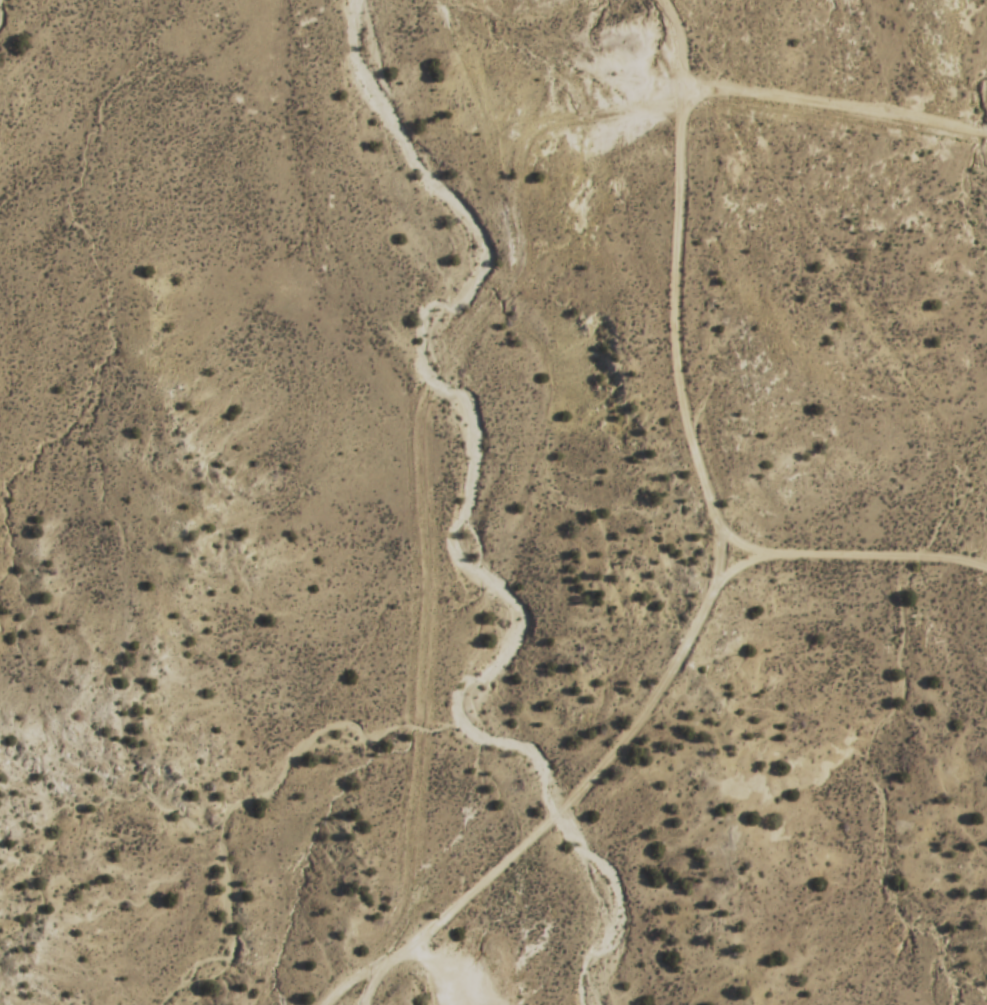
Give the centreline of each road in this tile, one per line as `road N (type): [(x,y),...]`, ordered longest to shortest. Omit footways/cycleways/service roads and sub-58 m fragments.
road 1 (residential): [(635,1004),(538,838),(580,801),(675,662),(710,580),(748,552),(714,530),(685,436),(671,336),(681,84)]
road 2 (residential): [(660,0),(681,84),(986,130)]

